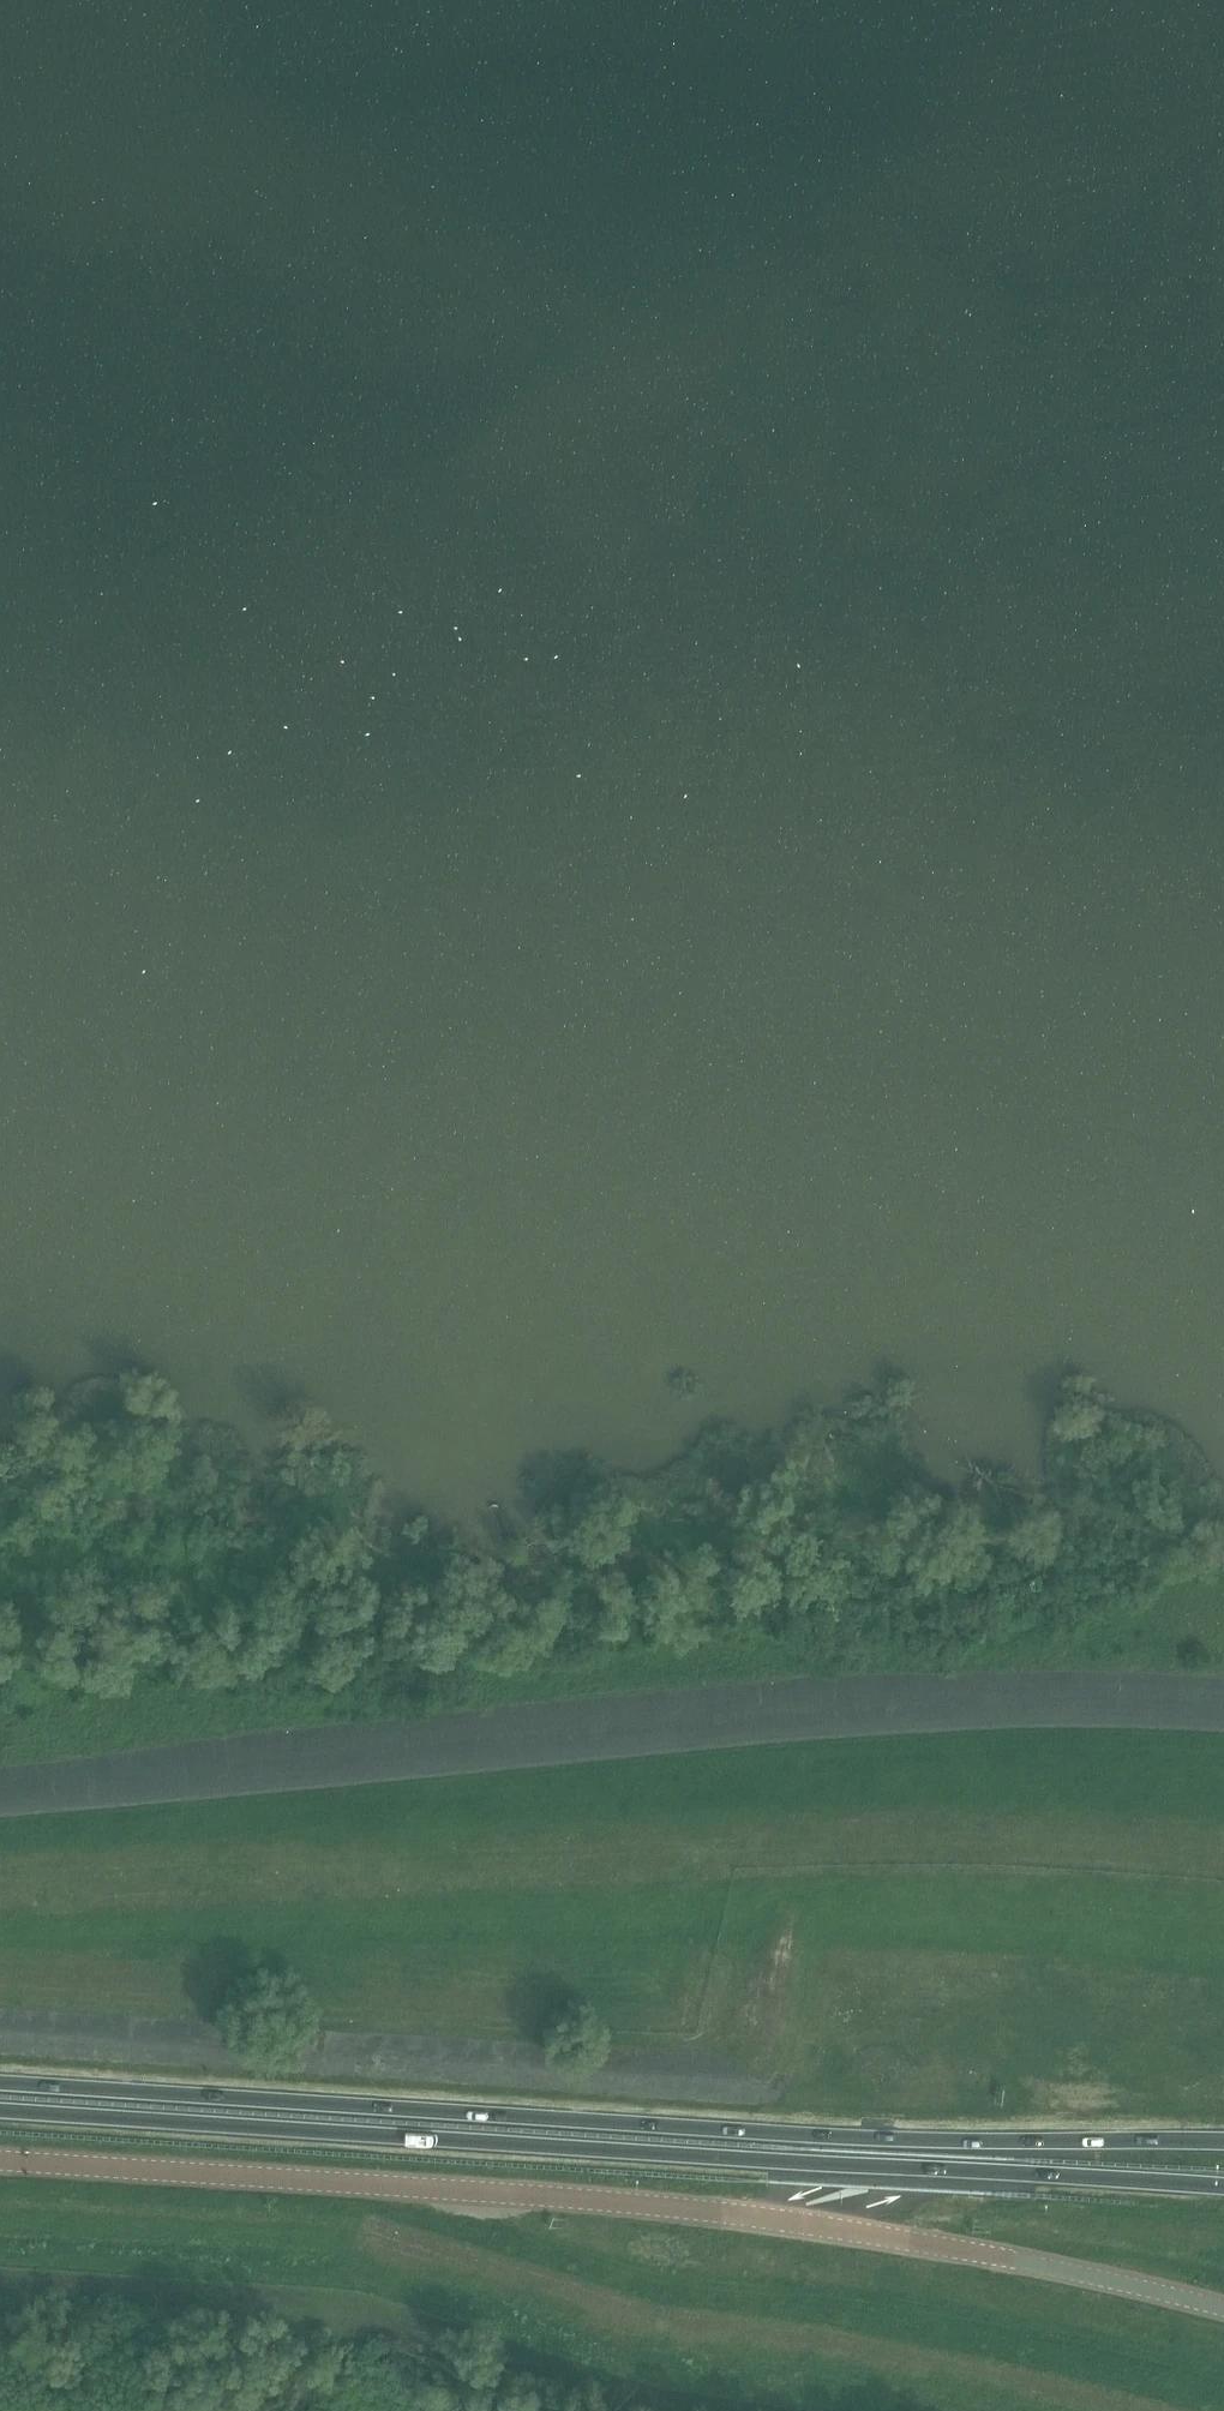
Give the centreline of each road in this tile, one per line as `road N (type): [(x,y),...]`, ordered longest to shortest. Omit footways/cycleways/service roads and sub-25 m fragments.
road 1 (tertiary): [(1223,2309),(785,2220),(0,2161)]
road 2 (trunk): [(0,2110),(1223,2188)]
road 3 (trunk): [(1223,2143),(790,2142),(0,2089)]

